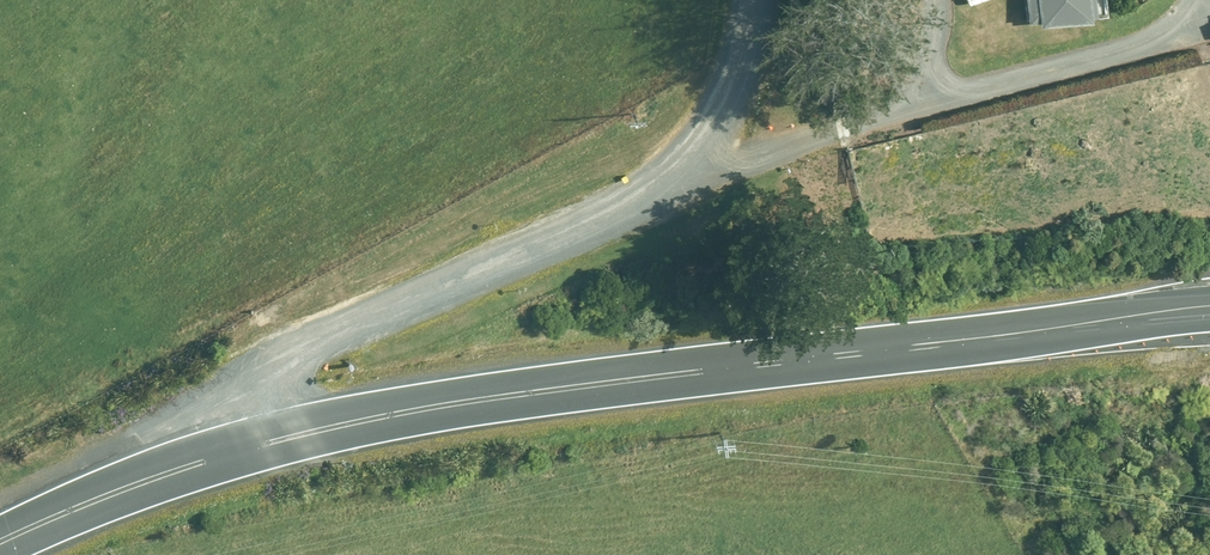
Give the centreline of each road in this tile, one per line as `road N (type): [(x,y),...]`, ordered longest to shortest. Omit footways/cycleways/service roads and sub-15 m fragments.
road 1 (tertiary): [(236,450),(489,397),(1209,317)]
road 2 (unclassified): [(236,450),(230,401),(257,371),(634,165),(727,86),(757,0)]
road 3 (tertiary): [(0,542),(236,450)]

